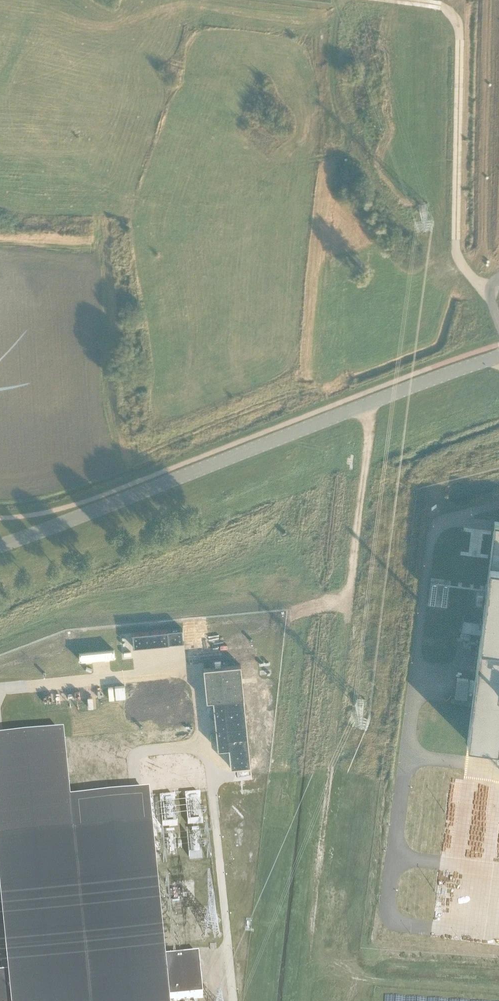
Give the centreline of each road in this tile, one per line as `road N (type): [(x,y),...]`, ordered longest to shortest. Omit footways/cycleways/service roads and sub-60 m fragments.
road 1 (tertiary): [(498,355),(0,545)]

